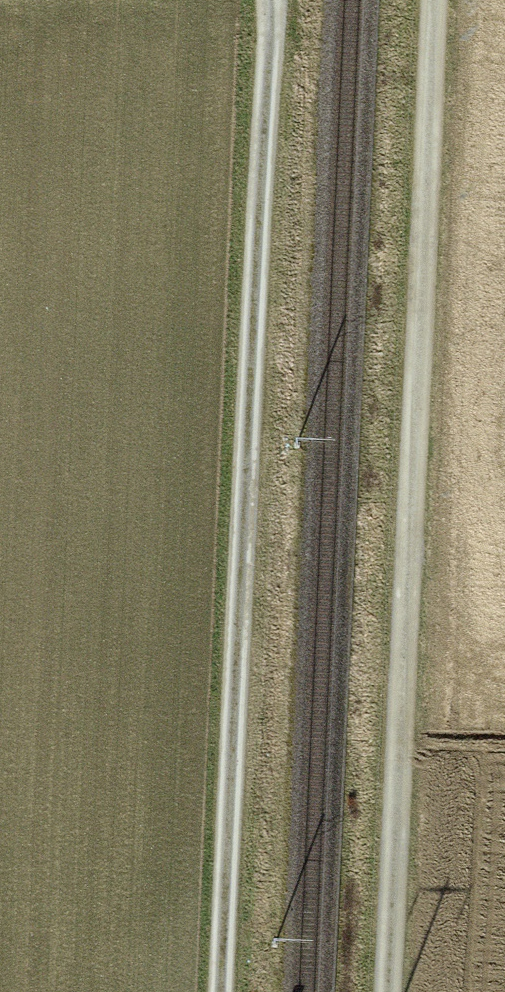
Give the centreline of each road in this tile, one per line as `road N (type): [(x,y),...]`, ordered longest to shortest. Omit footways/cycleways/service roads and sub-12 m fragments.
road 1 (track): [(392,991),(439,0)]
road 2 (track): [(226,991),(269,0)]

